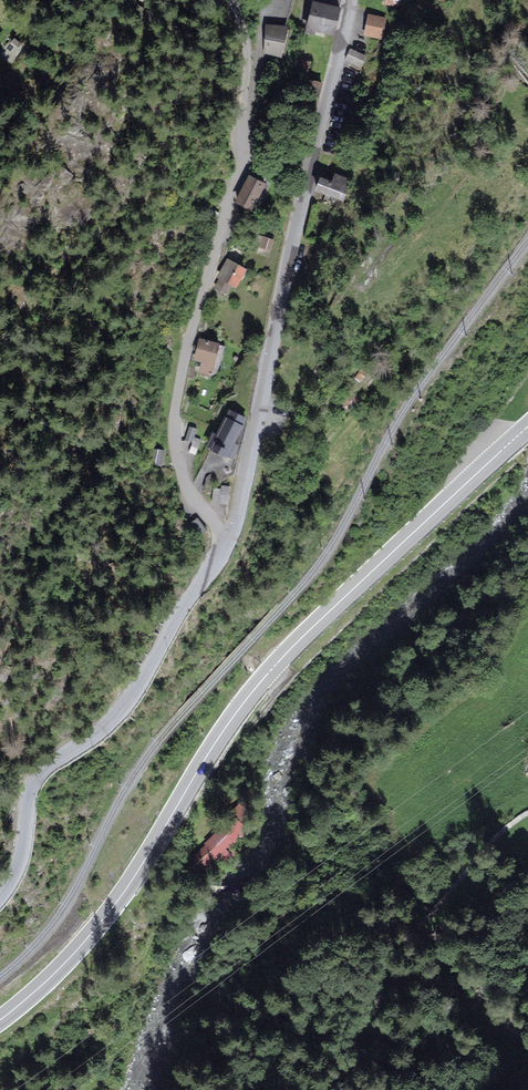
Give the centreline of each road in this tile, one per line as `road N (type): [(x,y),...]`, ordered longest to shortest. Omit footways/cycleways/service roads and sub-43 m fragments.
road 1 (secondary): [(0,1020),(94,925),(206,751),(273,664),(527,424)]
road 2 (tertiary): [(227,543),(351,0)]
road 3 (unclassified): [(246,133),(178,412),(191,495),(227,543)]
road 4 (tertiary): [(0,895),(15,866),(31,785),(122,708),(227,543)]
road 5 (unclassified): [(232,0),(247,48),(246,133)]
road 6 (residential): [(269,0),(246,133)]

